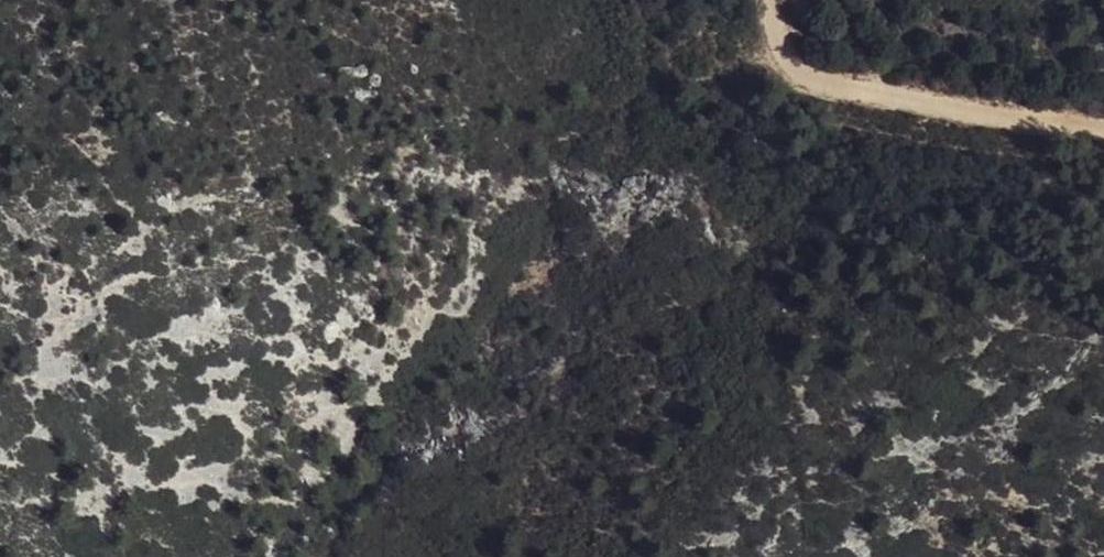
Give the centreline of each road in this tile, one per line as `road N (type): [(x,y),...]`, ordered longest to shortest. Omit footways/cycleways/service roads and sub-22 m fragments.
road 1 (track): [(749,0),(792,83),(1103,131)]

